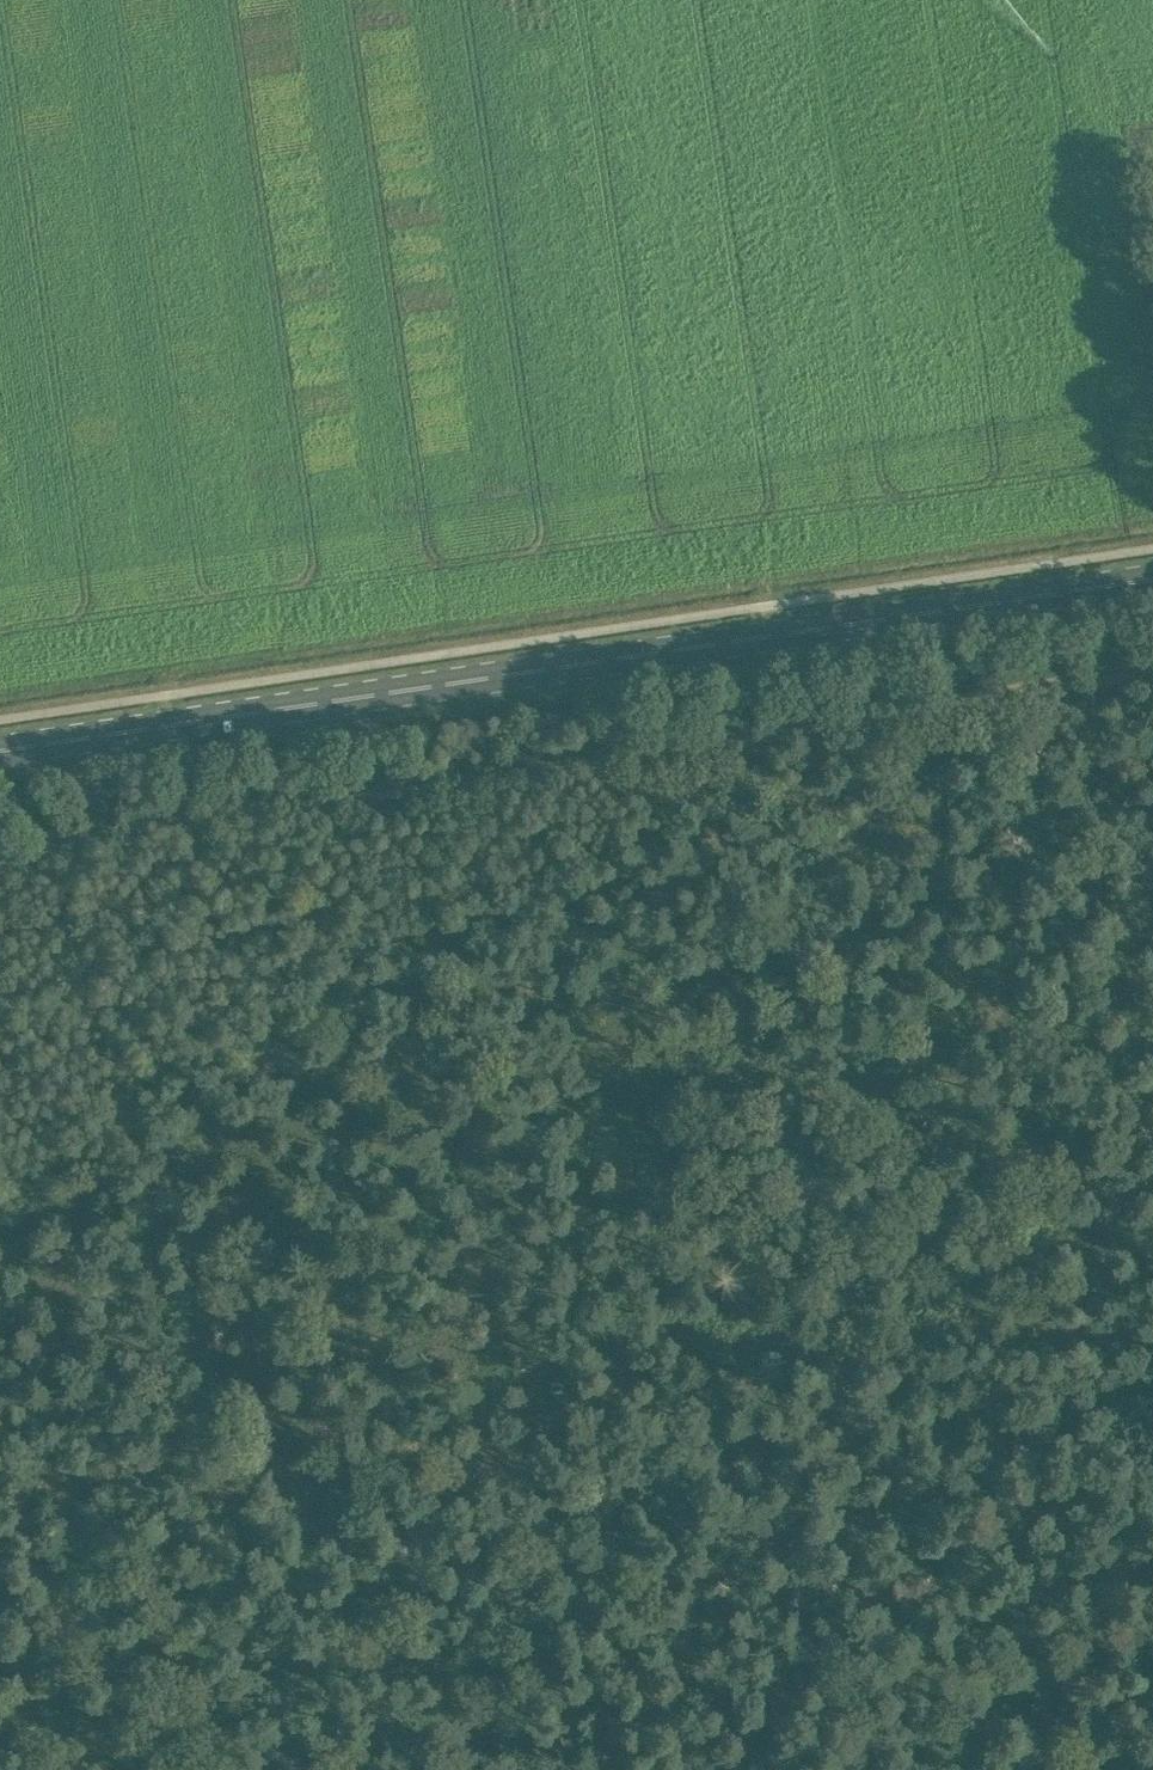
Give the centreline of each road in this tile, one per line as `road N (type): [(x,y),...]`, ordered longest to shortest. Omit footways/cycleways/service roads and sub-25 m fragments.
road 1 (primary): [(0,747),(1152,578)]

